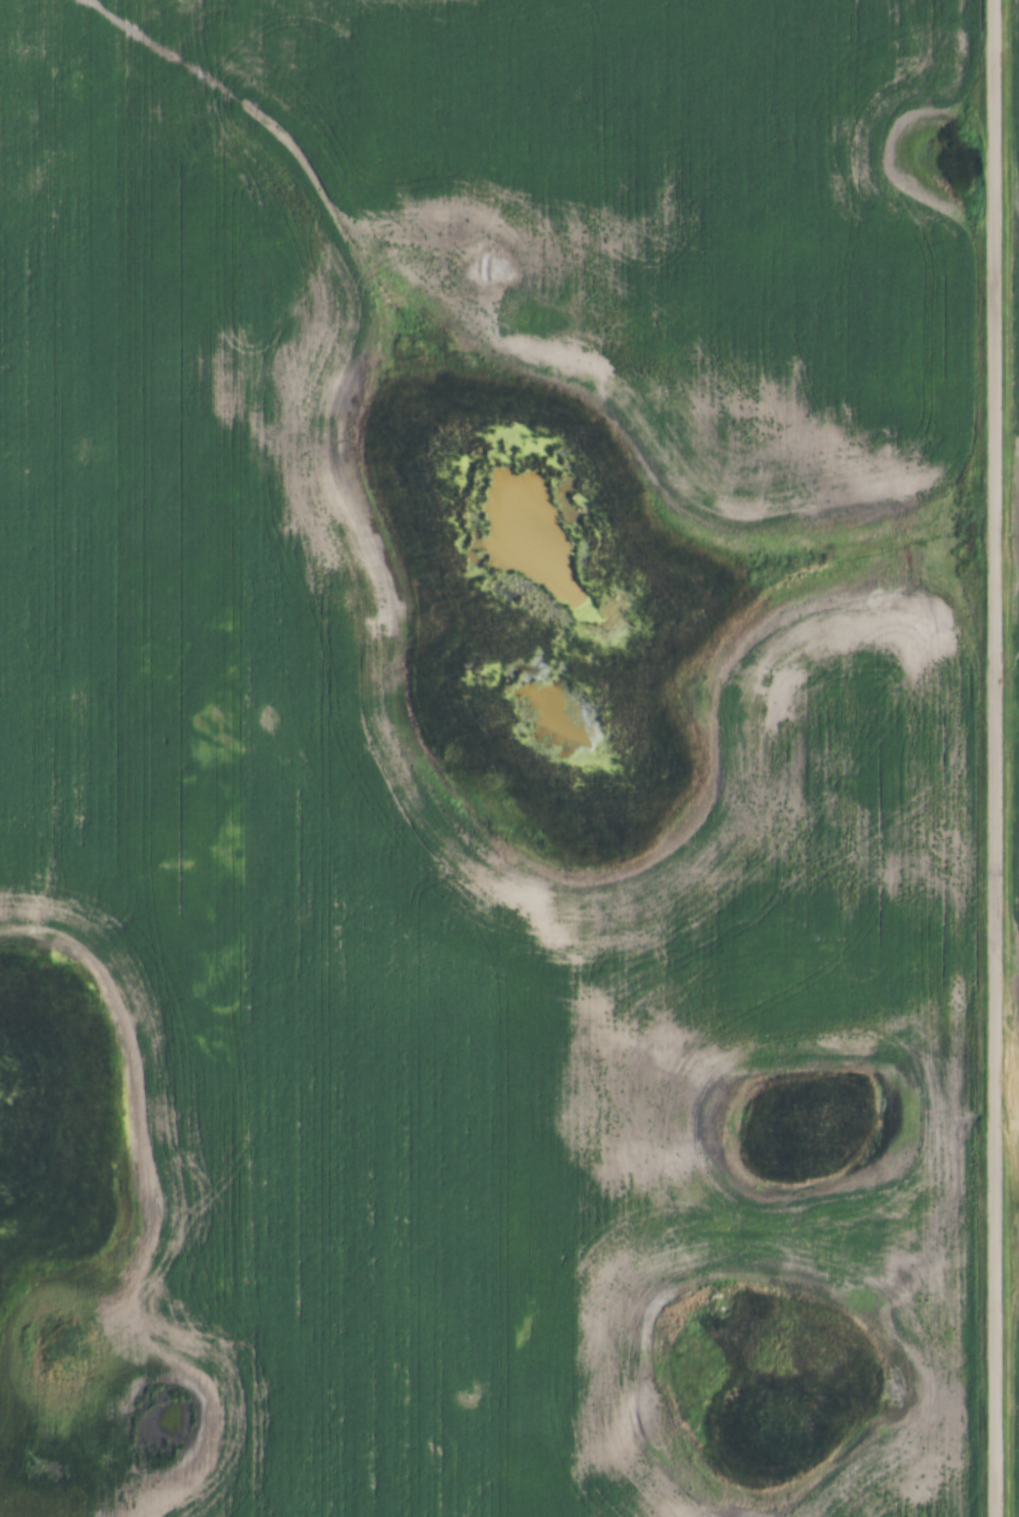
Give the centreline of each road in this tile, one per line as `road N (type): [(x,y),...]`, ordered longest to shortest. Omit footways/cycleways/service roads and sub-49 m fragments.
road 1 (residential): [(995,1516),(995,0)]

